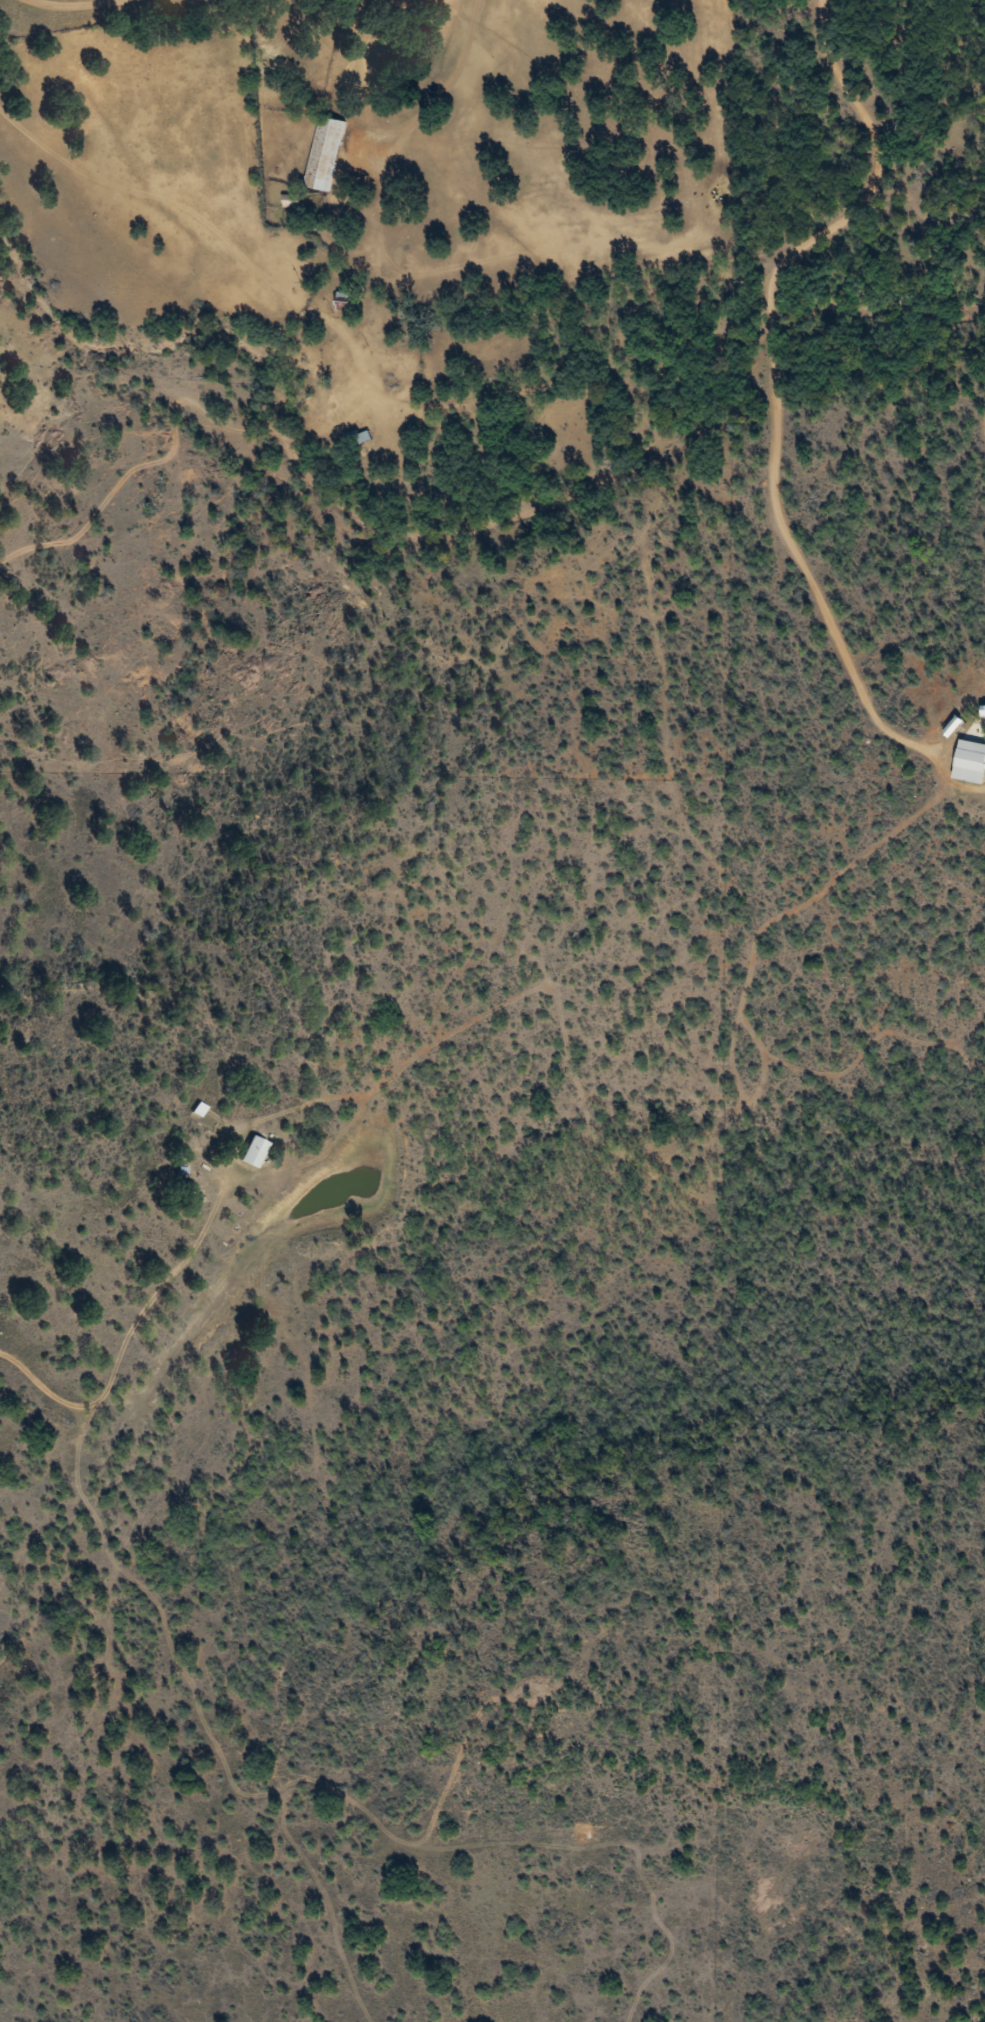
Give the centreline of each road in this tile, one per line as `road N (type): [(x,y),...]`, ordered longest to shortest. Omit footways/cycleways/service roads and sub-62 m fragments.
road 1 (residential): [(827,0),(901,160),(896,220),(748,275),(673,334),(634,389),(599,404),(486,404),(317,345),(154,200),(60,171),(0,110)]

